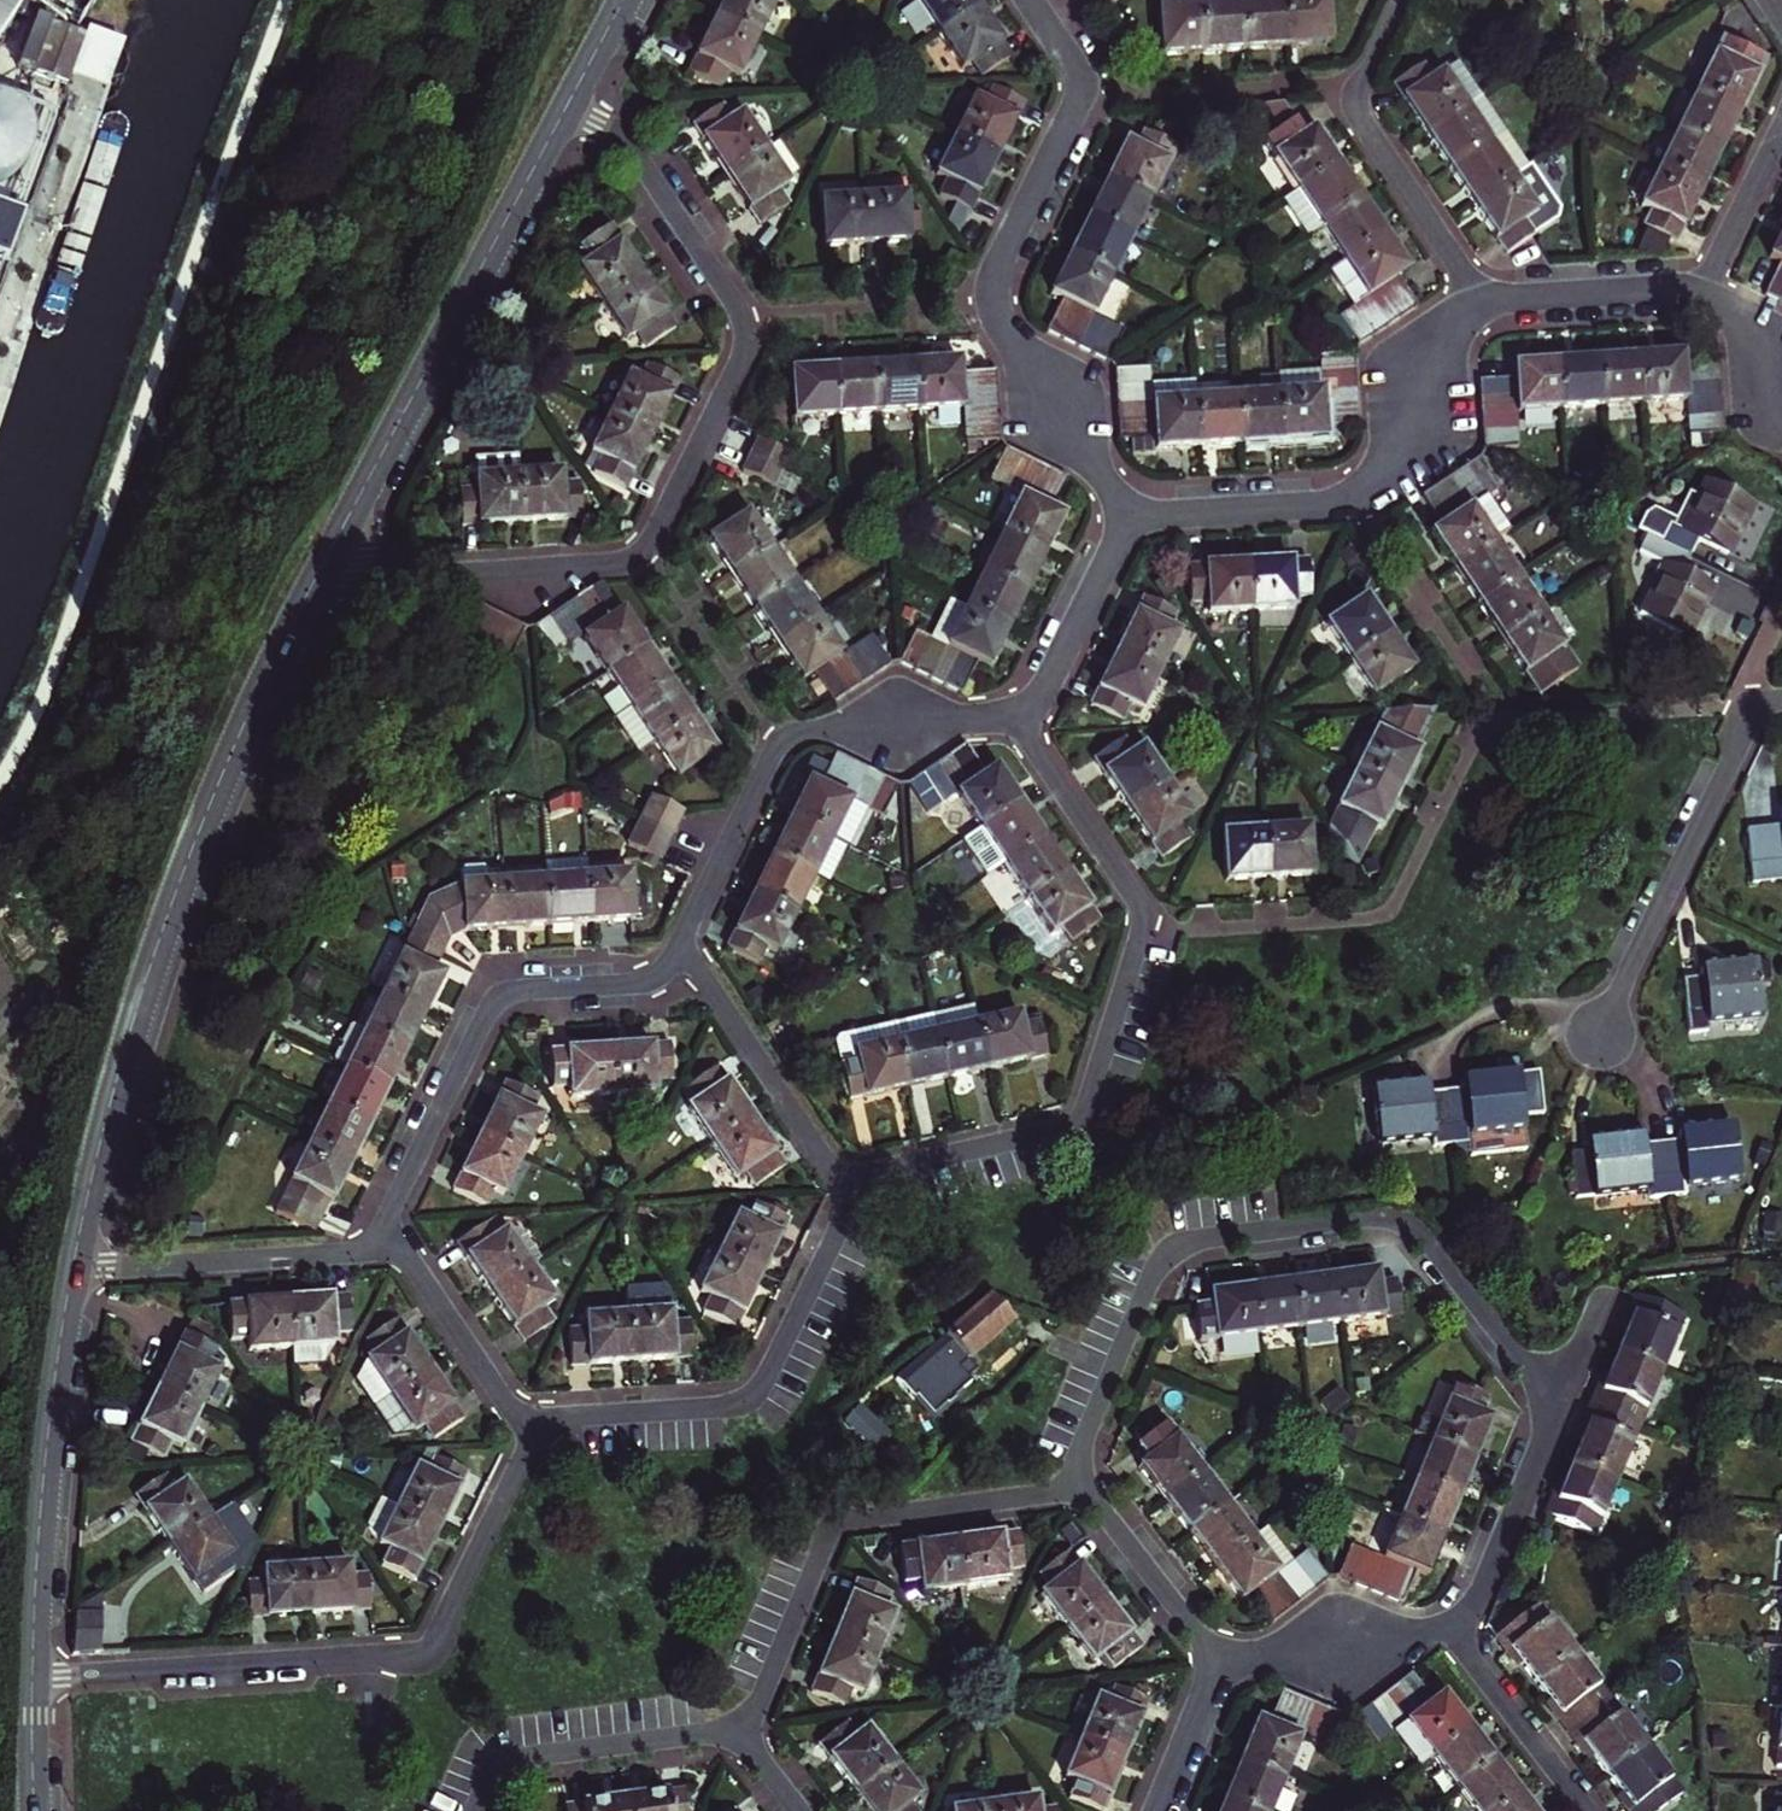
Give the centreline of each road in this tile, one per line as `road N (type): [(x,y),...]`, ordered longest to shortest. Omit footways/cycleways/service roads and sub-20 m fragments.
road 1 (residential): [(315,579),(605,564),(646,550),(657,531),(739,367),(747,328),(628,142),(570,107)]
road 2 (residential): [(315,579),(171,908),(99,1150),(72,1274)]
road 3 (residential): [(1555,1407),(1410,1226),(1375,1218),(1199,1241),(1171,1255),(1144,1290),(1079,1456),(1086,1490)]
road 4 (residential): [(852,1188),(878,1173),(1065,1130),(1087,1108),(1144,913),(1019,719)]
road 5 (residential): [(544,1421),(433,1656),(33,1676)]
road 6 (residential): [(1126,514),(994,300),(995,279),(1084,82),(1038,0)]
road 7 (residential): [(570,107),(315,579)]
road 8 (residential): [(1126,514),(1317,500),(1394,478),(1423,441),(1421,361),(1432,341),(1467,313),(1489,309)]
road 9 (residential): [(741,1734),(834,1523),(1086,1490)]
road 10 (residential): [(684,941),(651,981),(518,994),(491,1008),(388,1220),(388,1244)]
road 11 (residential): [(544,1421),(749,1405),(852,1188)]
road 12 (residential): [(72,1274),(41,1487),(33,1676)]
road 13 (residential): [(1760,707),(1599,1036)]
road 14 (residential): [(1401,0),(1360,84),(1366,121),(1489,309)]
road 15 (residential): [(388,1244),(339,1255),(72,1274)]
road 16 (residential): [(684,941),(826,1162),(852,1188)]
road 17 (residential): [(741,1734),(514,1759),(488,1780),(475,1810)]
road 18 (residential): [(1462,1645),(1555,1407)]
road 19 (residential): [(776,749),(810,731),(1019,719)]
road 20 (residential): [(1220,1659),(1462,1645)]
road 21 (residential): [(388,1244),(410,1258),(503,1399),(544,1421)]
road 22 (residential): [(1019,719),(1126,514)]
road 23 (residential): [(1086,1490),(1220,1659)]
road 24 (residential): [(1489,309),(1702,298)]
road 25 (residential): [(776,749),(684,941)]
road 26 (residential): [(1462,1645),(1585,1810)]
road 27 (residential): [(1702,298),(1781,119)]
road 28 (residential): [(1162,1810),(1220,1659)]
road 29 (residential): [(1781,411),(1757,338),(1702,298)]
road 30 (residential): [(33,1676),(34,1810)]
road 31 (residential): [(1555,1407),(1608,1285)]
road 32 (residential): [(625,0),(570,107)]

